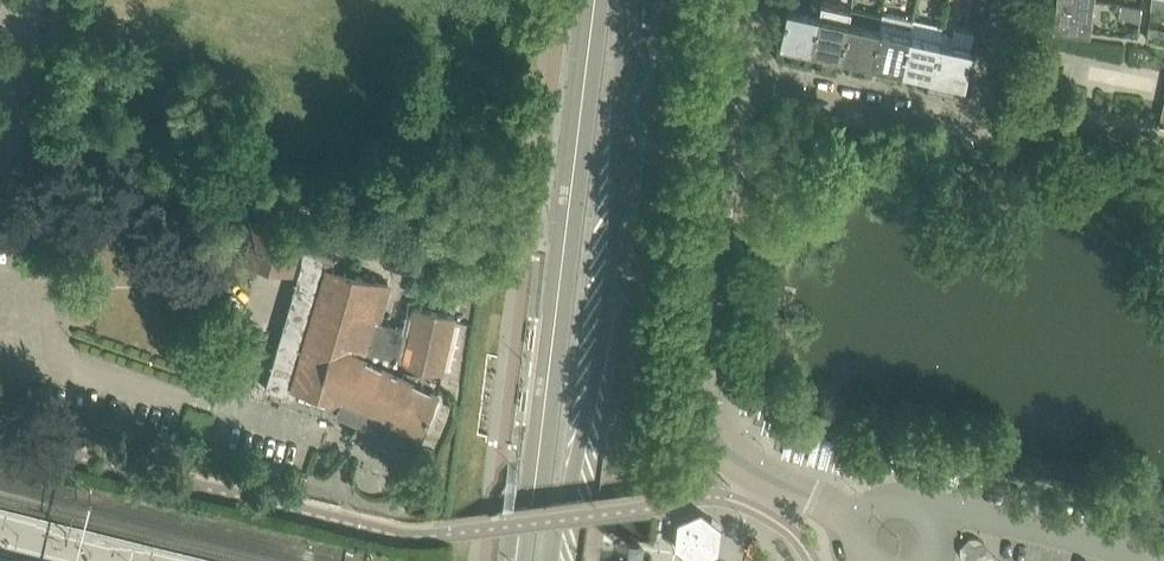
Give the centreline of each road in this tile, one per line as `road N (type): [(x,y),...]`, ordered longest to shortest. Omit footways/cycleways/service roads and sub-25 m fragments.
road 1 (tertiary): [(597,0),(526,560)]
road 2 (tertiary): [(575,560),(645,0)]
road 3 (unclassified): [(862,516),(732,453),(707,413),(703,379),(740,77)]
road 4 (residential): [(740,77),(970,123),(990,93),(1008,0)]

